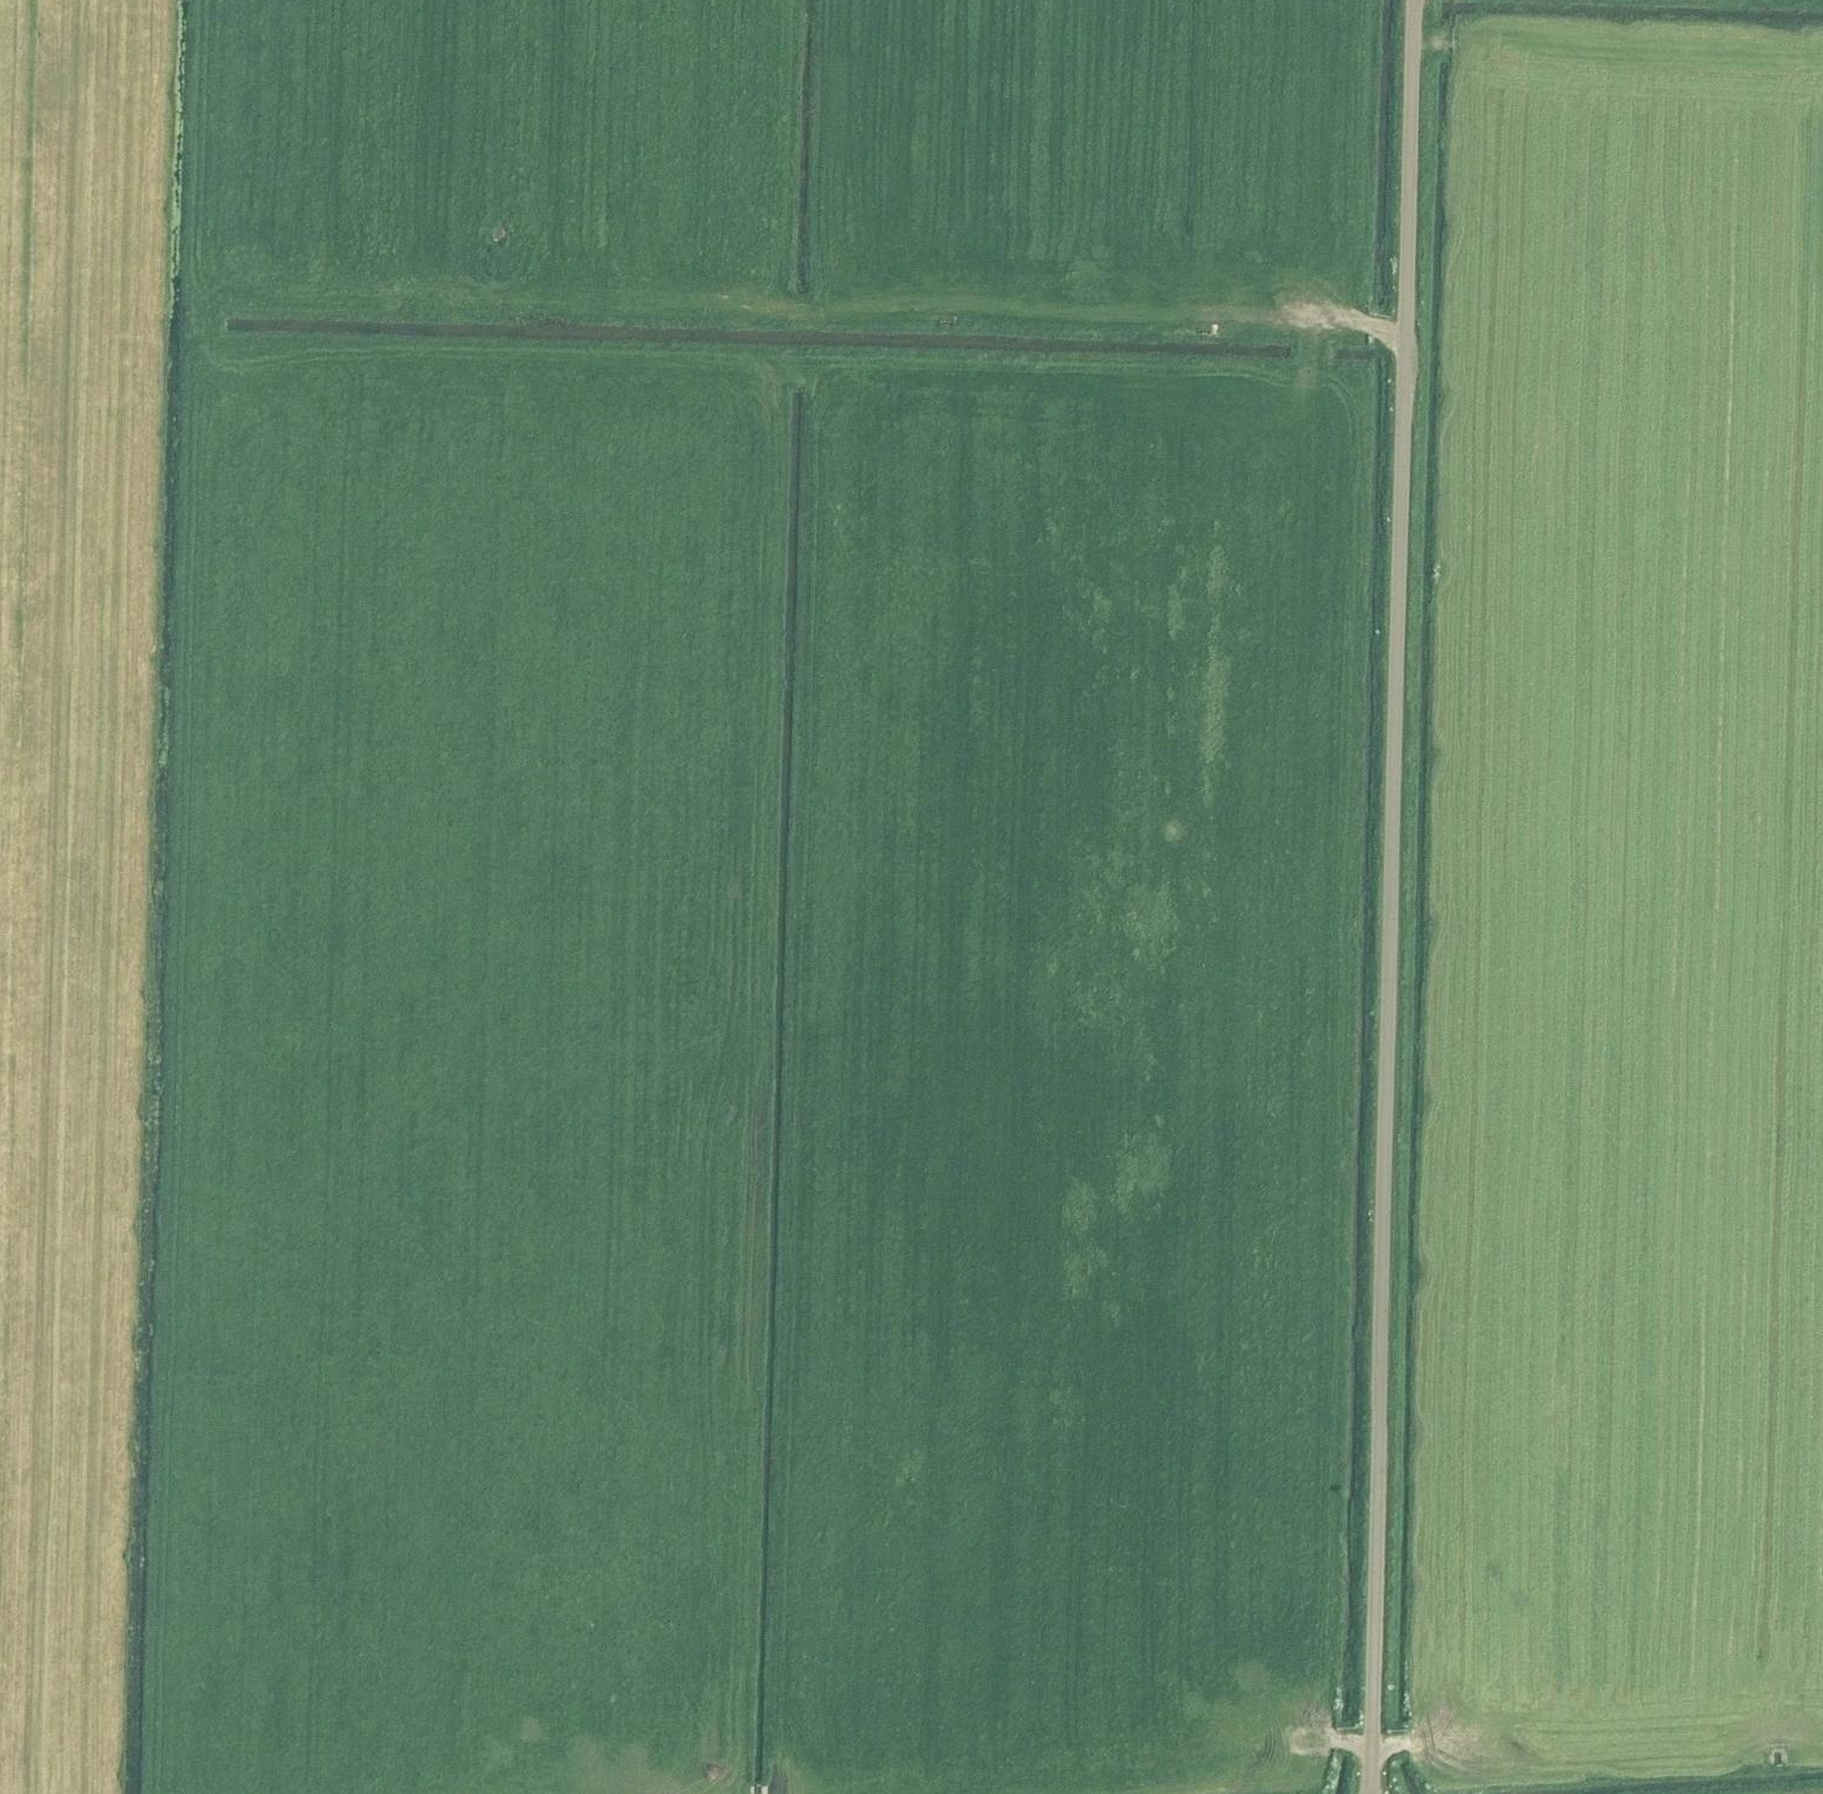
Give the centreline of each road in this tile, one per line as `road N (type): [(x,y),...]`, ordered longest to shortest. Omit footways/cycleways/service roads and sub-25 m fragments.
road 1 (unclassified): [(1371,1793),(1417,0)]

